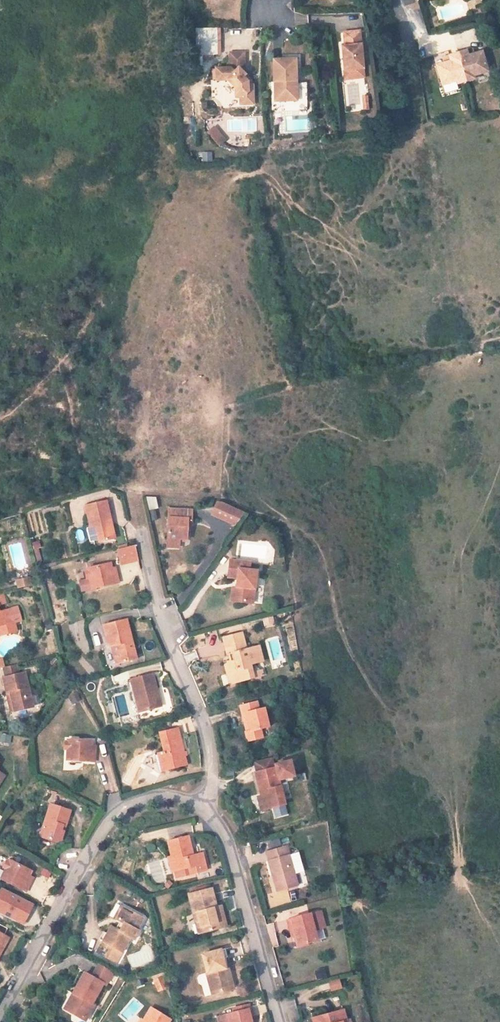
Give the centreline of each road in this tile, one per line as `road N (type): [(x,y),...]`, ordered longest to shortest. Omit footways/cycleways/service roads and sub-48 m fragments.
road 1 (residential): [(200,809),(172,799),(119,809),(0,1010)]
road 2 (residential): [(200,809),(210,755),(138,536)]
road 3 (residential): [(277,1021),(222,838),(200,809)]

